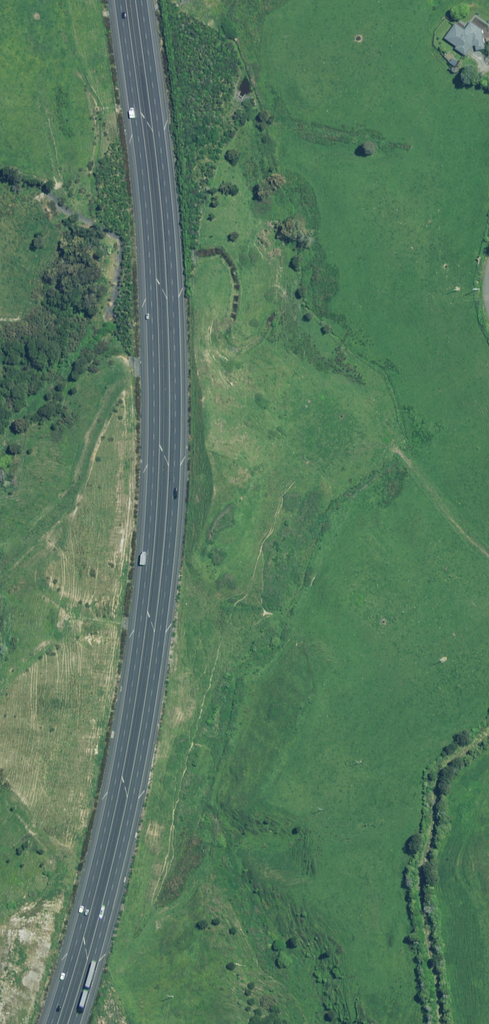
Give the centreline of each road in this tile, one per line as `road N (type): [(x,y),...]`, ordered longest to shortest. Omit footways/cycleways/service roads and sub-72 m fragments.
road 1 (motorway): [(50,1023),(109,808),(147,546),(150,268),(119,0)]
road 2 (motorway): [(141,0),(173,305),(170,541),(134,793),(72,1023)]
road 3 (unclassified): [(441,1023),(425,862),(440,779),(488,732)]

